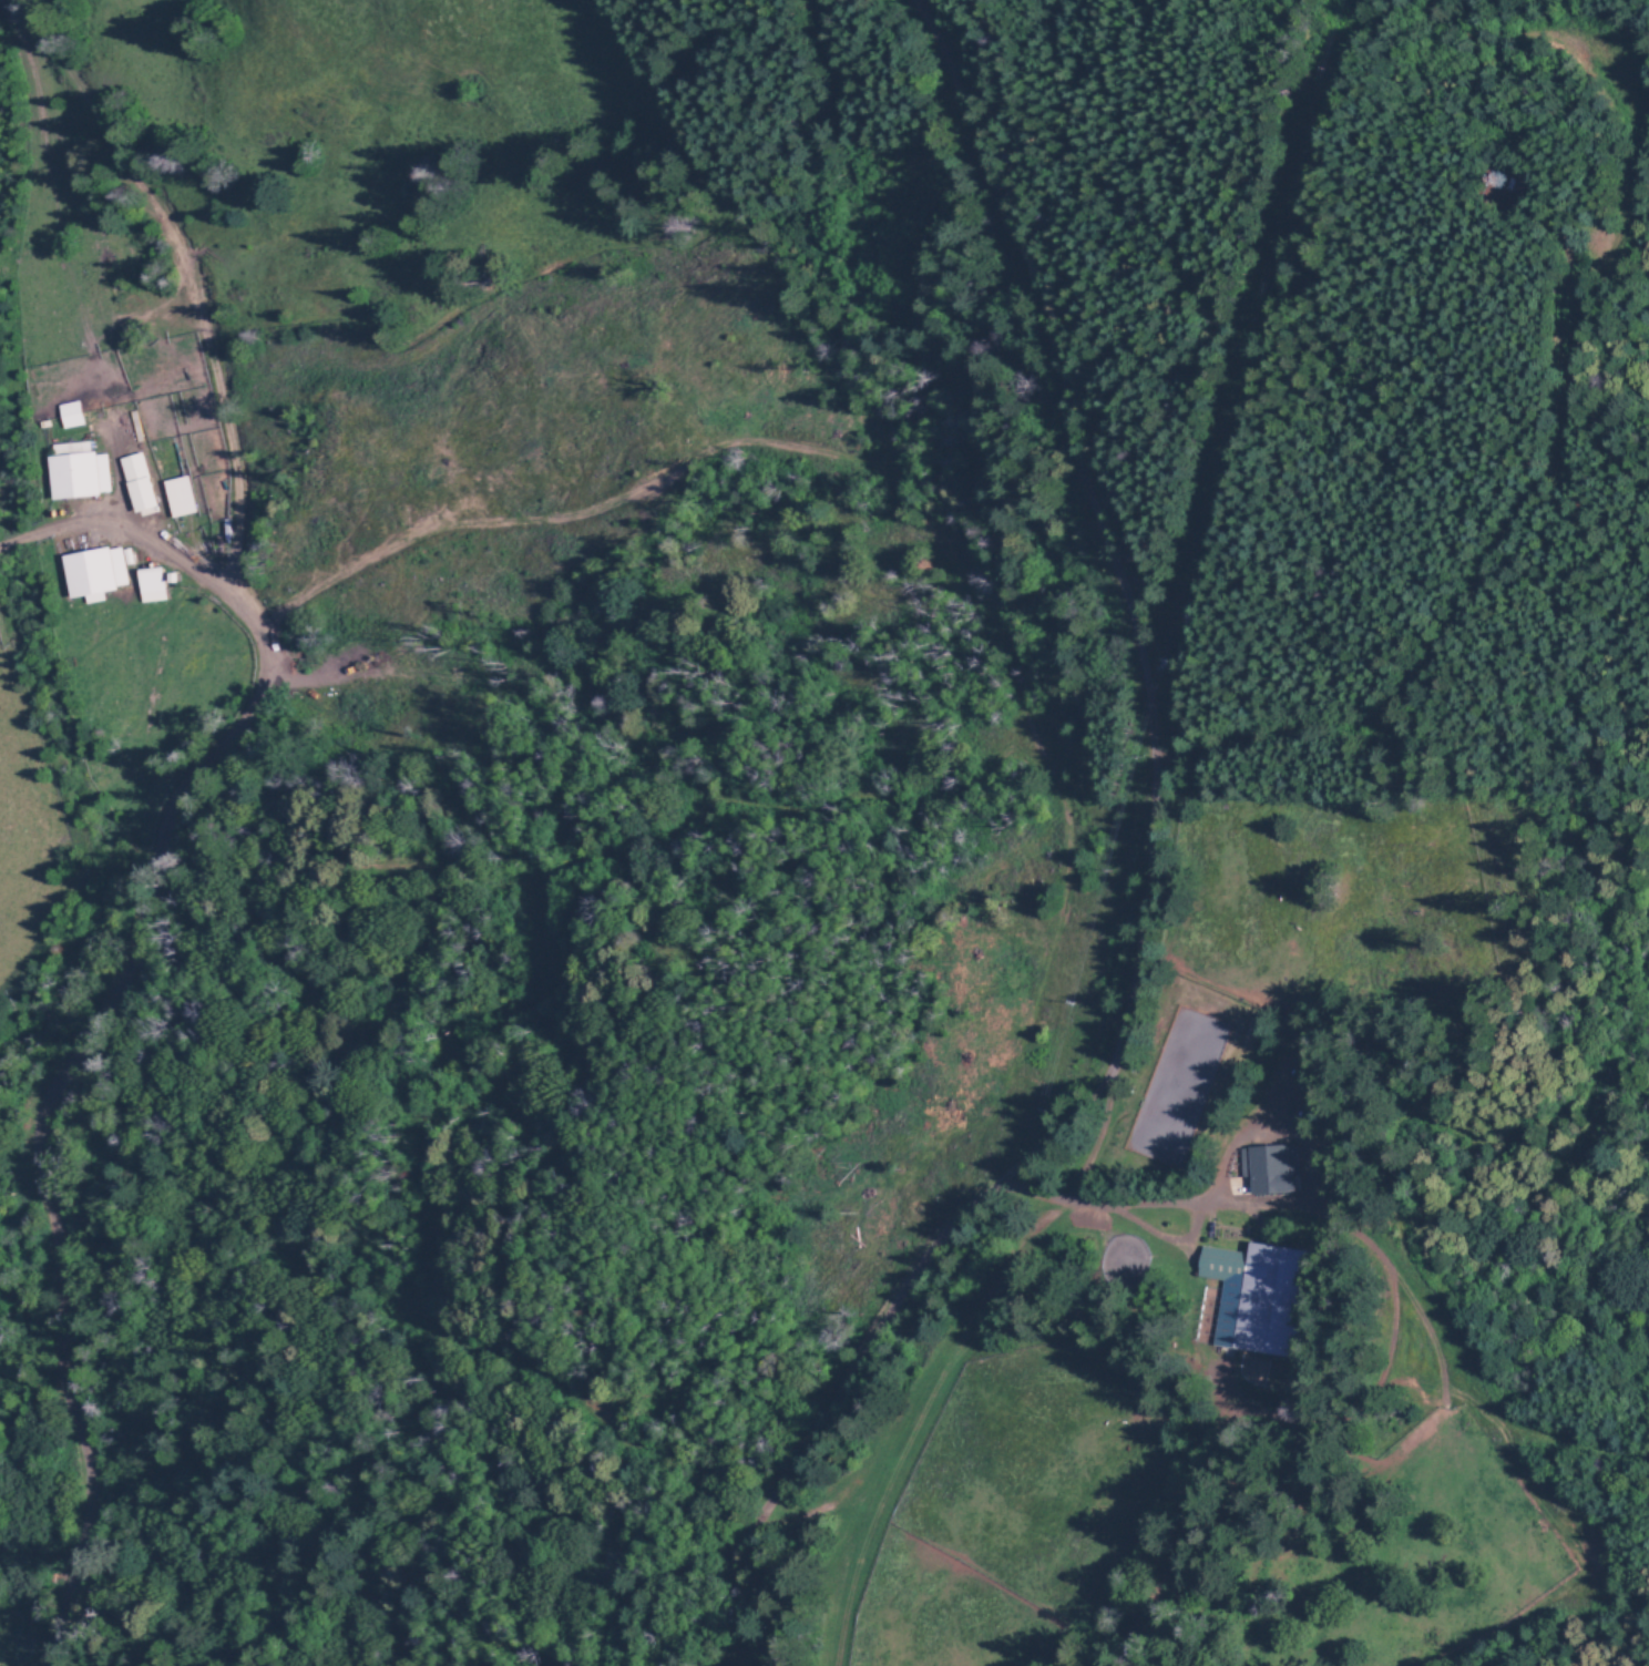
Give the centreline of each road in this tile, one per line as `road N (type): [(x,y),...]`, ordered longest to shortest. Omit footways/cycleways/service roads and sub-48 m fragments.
road 1 (track): [(701,1665),(690,1597),(832,1504),(1072,1165),(1136,982),(1151,777),(1135,637),(1073,466),(1022,273),(941,45),(909,0)]

